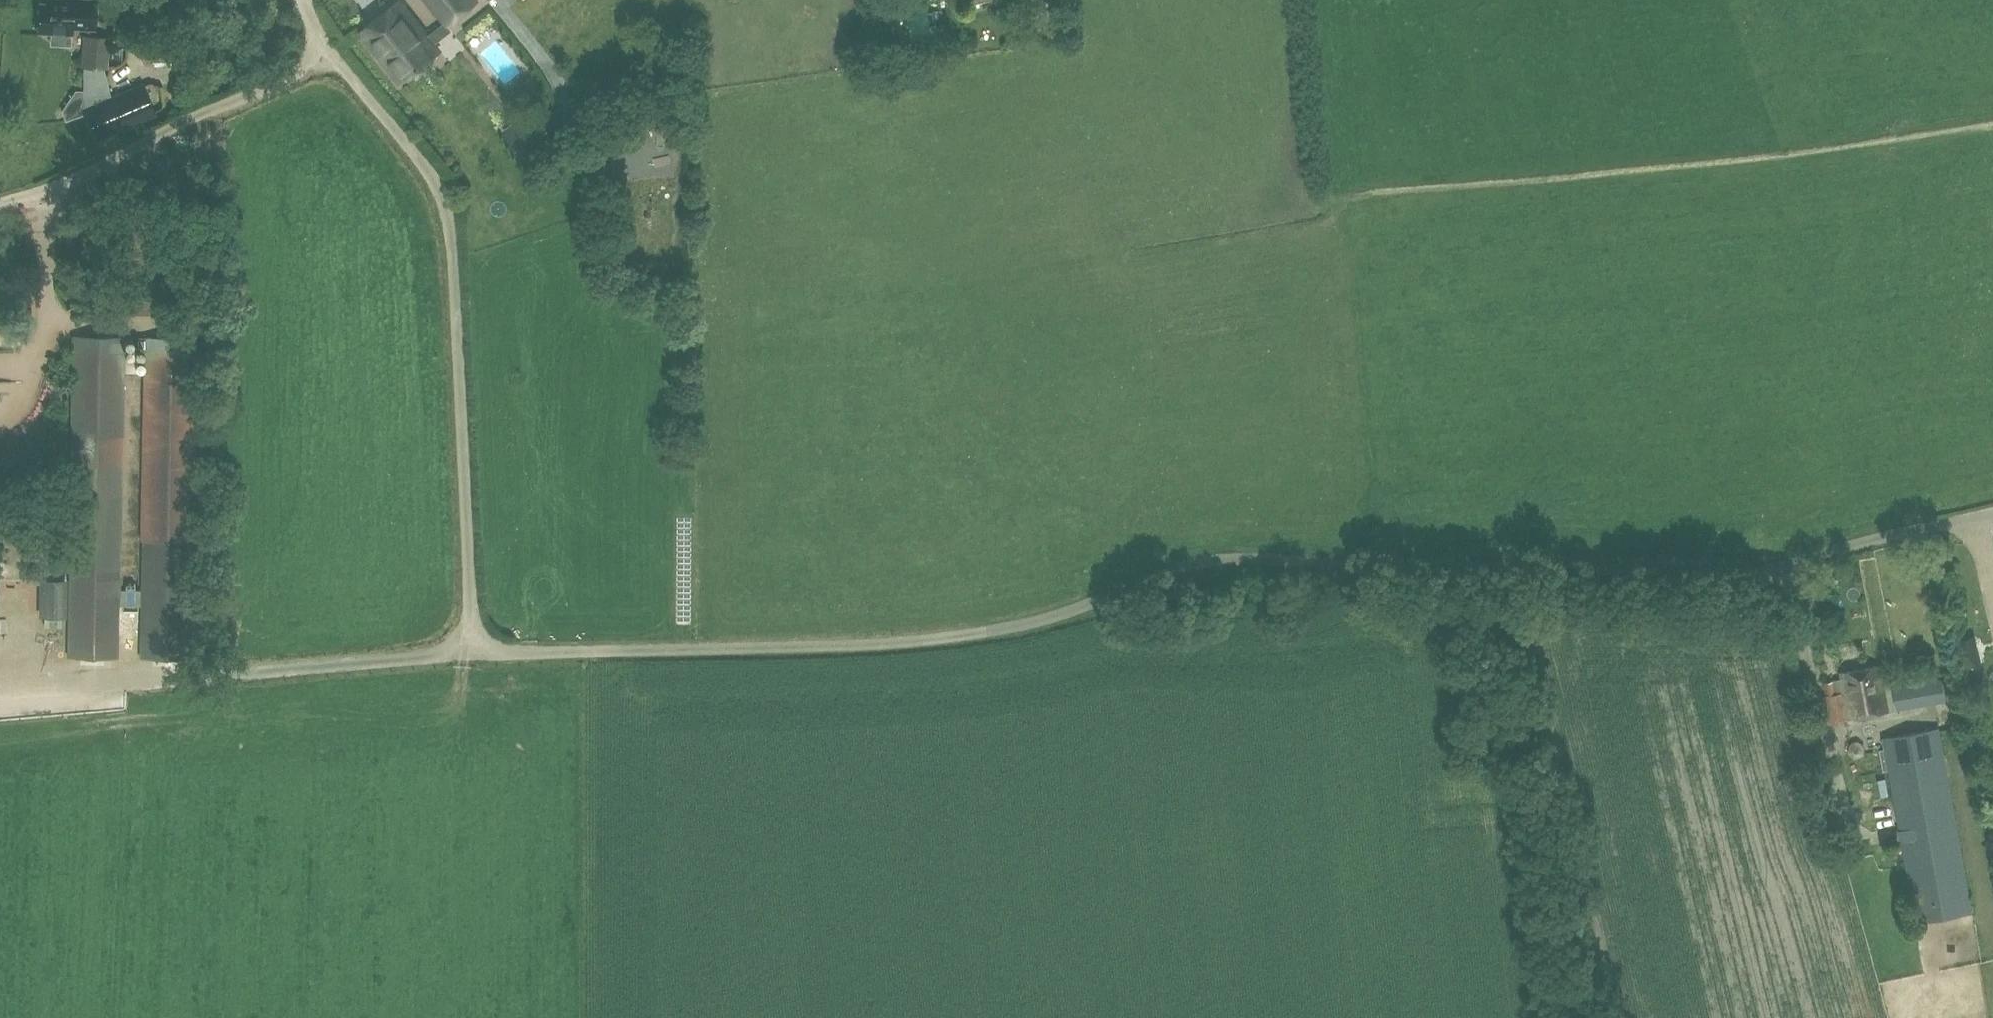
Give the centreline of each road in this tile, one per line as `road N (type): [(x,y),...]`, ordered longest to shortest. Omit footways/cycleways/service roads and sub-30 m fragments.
road 1 (unclassified): [(1992,516),(1759,571),(1243,559),(1163,571),(1074,608),(961,636),(802,648),(510,651),(482,638),(469,615),(447,206),(436,174),(328,49)]
road 2 (unclassified): [(51,190),(328,49)]

